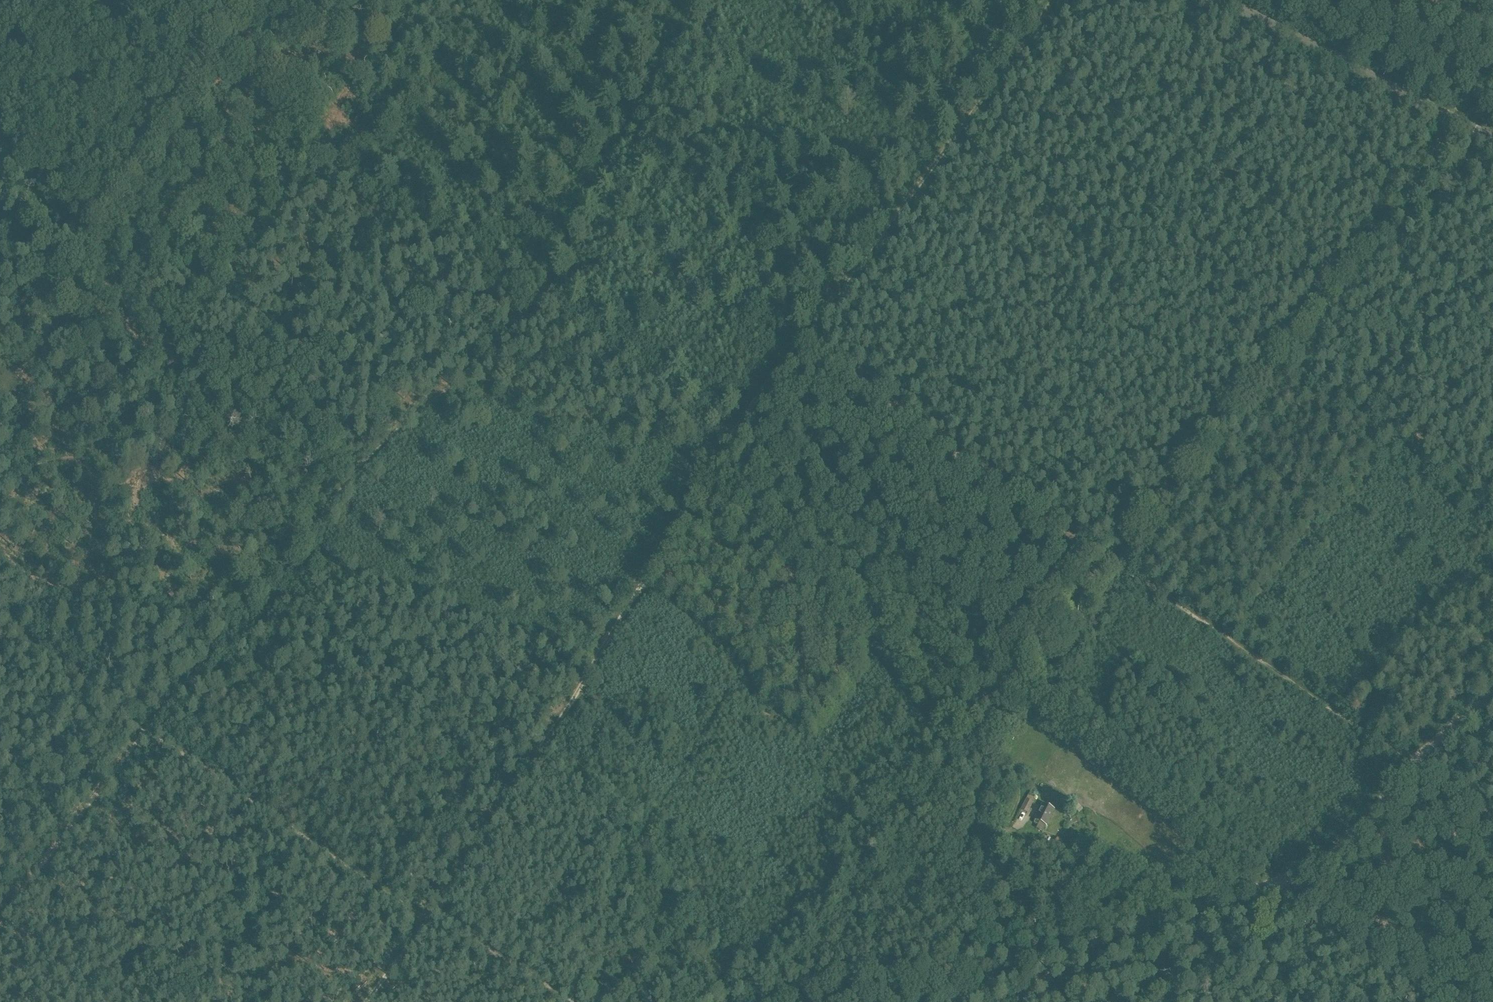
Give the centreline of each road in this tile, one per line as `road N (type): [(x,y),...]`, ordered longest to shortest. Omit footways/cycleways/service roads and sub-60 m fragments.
road 1 (track): [(1053,0),(733,434),(518,785),(345,1001)]
road 2 (unclassified): [(1015,974),(1140,922),(1324,861),(1353,840),(1412,763),(1492,692)]
road 3 (track): [(1447,114),(1124,518)]
road 4 (track): [(272,0),(0,382)]
road 5 (tertiary): [(1492,138),(1236,0)]
road 6 (track): [(1418,1001),(1279,881)]

